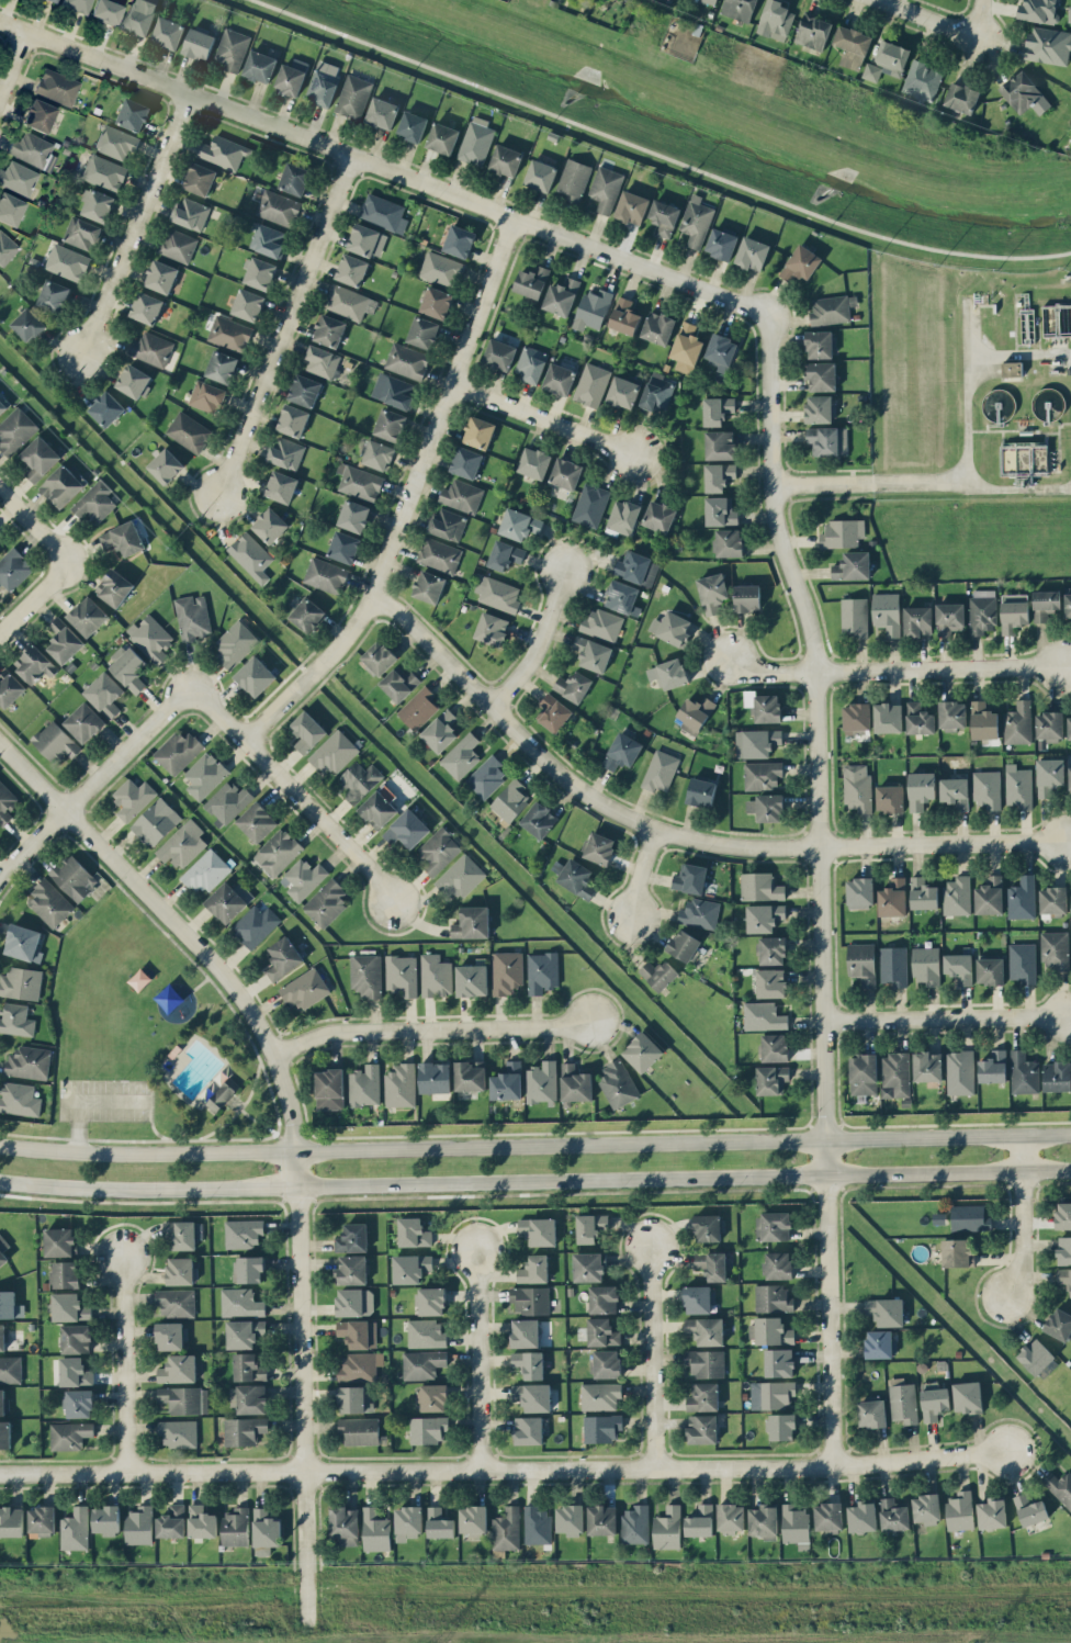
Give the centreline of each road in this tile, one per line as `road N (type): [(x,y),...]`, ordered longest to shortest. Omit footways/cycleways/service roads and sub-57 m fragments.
road 1 (residential): [(834,1463),(818,669),(777,515),(773,315)]
road 2 (secondary): [(0,1181),(97,1188),(1070,1171)]
road 3 (secondary): [(1070,1134),(147,1152),(0,1145)]
road 4 (residential): [(1014,1448),(656,1468),(0,1472)]
road 5 (residential): [(309,1624),(289,1101),(256,1024),(222,974),(0,743)]
road 6 (residential): [(0,19),(773,315)]
road 7 (residential): [(371,599),(412,623),(553,768),(656,828),(717,843),(1068,840)]
road 8 (residential): [(512,216),(371,599),(246,743)]
road 9 (residential): [(223,489),(350,154)]
road 10 (residential): [(1063,664),(769,669),(736,657)]
road 11 (residential): [(591,1015),(565,1024),(350,1029),(271,1057)]
road 12 (residential): [(401,894),(190,688)]
road 13 (residential): [(83,358),(185,91)]
road 14 (residential): [(0,875),(190,688)]
road 15 (residential): [(1068,1012),(824,1017)]
road 16 (residential): [(480,1246),(484,1470)]
road 17 (residential): [(652,1247),(656,1468)]
road 18 (residential): [(126,1251),(132,1471)]
road 19 (residential): [(639,453),(454,383)]
road 20 (residential): [(1008,1296),(1024,1271),(1022,1135)]
road 21 (residential): [(566,565),(543,638),(489,705)]

